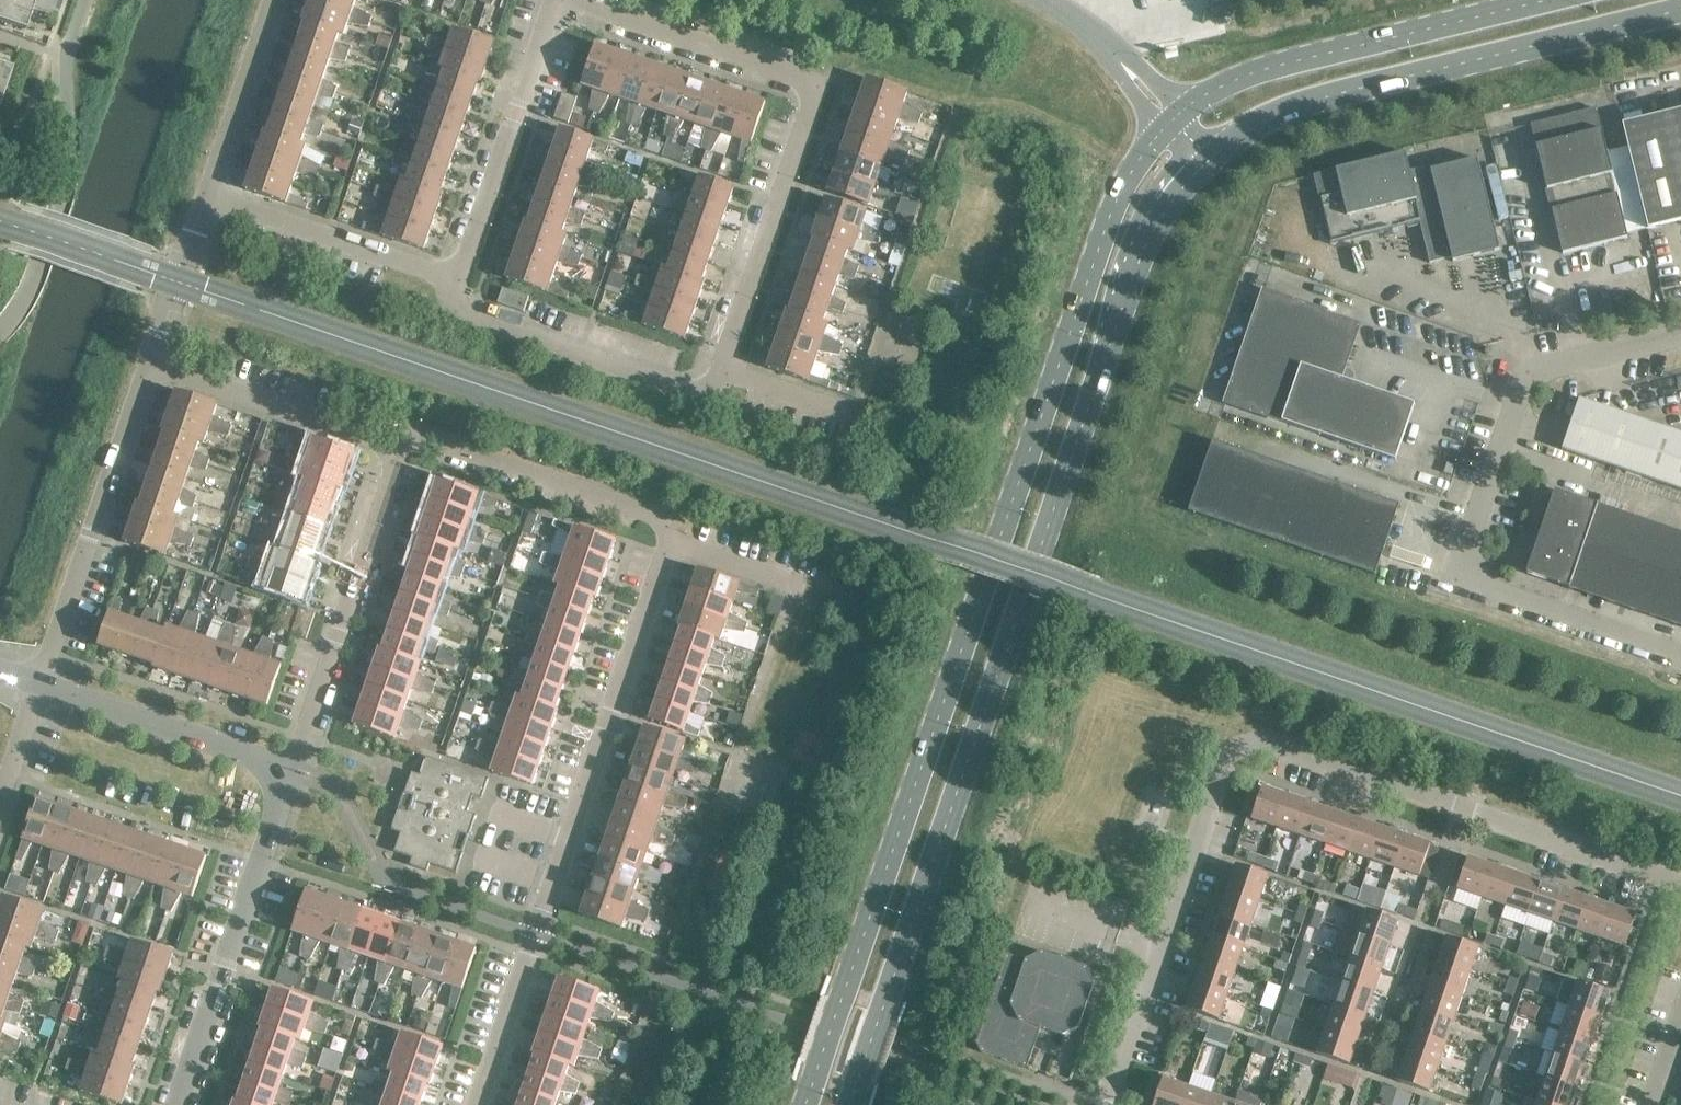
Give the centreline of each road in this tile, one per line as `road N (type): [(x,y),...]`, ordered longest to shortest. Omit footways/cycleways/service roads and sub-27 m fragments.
road 1 (secondary): [(1177,113),(1122,189),(806,1104)]
road 2 (secondary): [(850,1104),(1146,236),(1207,155)]
road 3 (residential): [(476,1104),(665,534),(652,508),(426,433),(399,443)]
road 4 (residential): [(572,0),(815,83),(723,366),(692,390),(463,312),(454,280)]
road 5 (unclassified): [(1680,878),(1255,741),(1231,754),(1110,1104)]
road 6 (unclassified): [(1680,333),(1524,372),(1468,546),(1471,571),(1488,590),(1680,655)]
road 7 (secondary): [(1207,155),(1305,105),(1680,13)]
road 8 (secondary): [(1549,0),(1256,76),(1177,113)]
road 9 (residential): [(177,1104),(289,766)]
road 10 (residential): [(44,681),(155,355)]
road 11 (residential): [(289,766),(399,443)]
road 12 (residential): [(454,280),(554,0)]
road 13 (residential): [(399,443),(155,355)]
road 14 (residential): [(289,766),(44,681)]
road 15 (residential): [(454,280),(213,196)]
road 16 (residential): [(213,196),(275,0)]
road 17 (unclassified): [(1177,113),(1103,37),(1046,0)]
road 18 (residential): [(155,355),(213,196)]
road 19 (residential): [(0,810),(44,681)]

